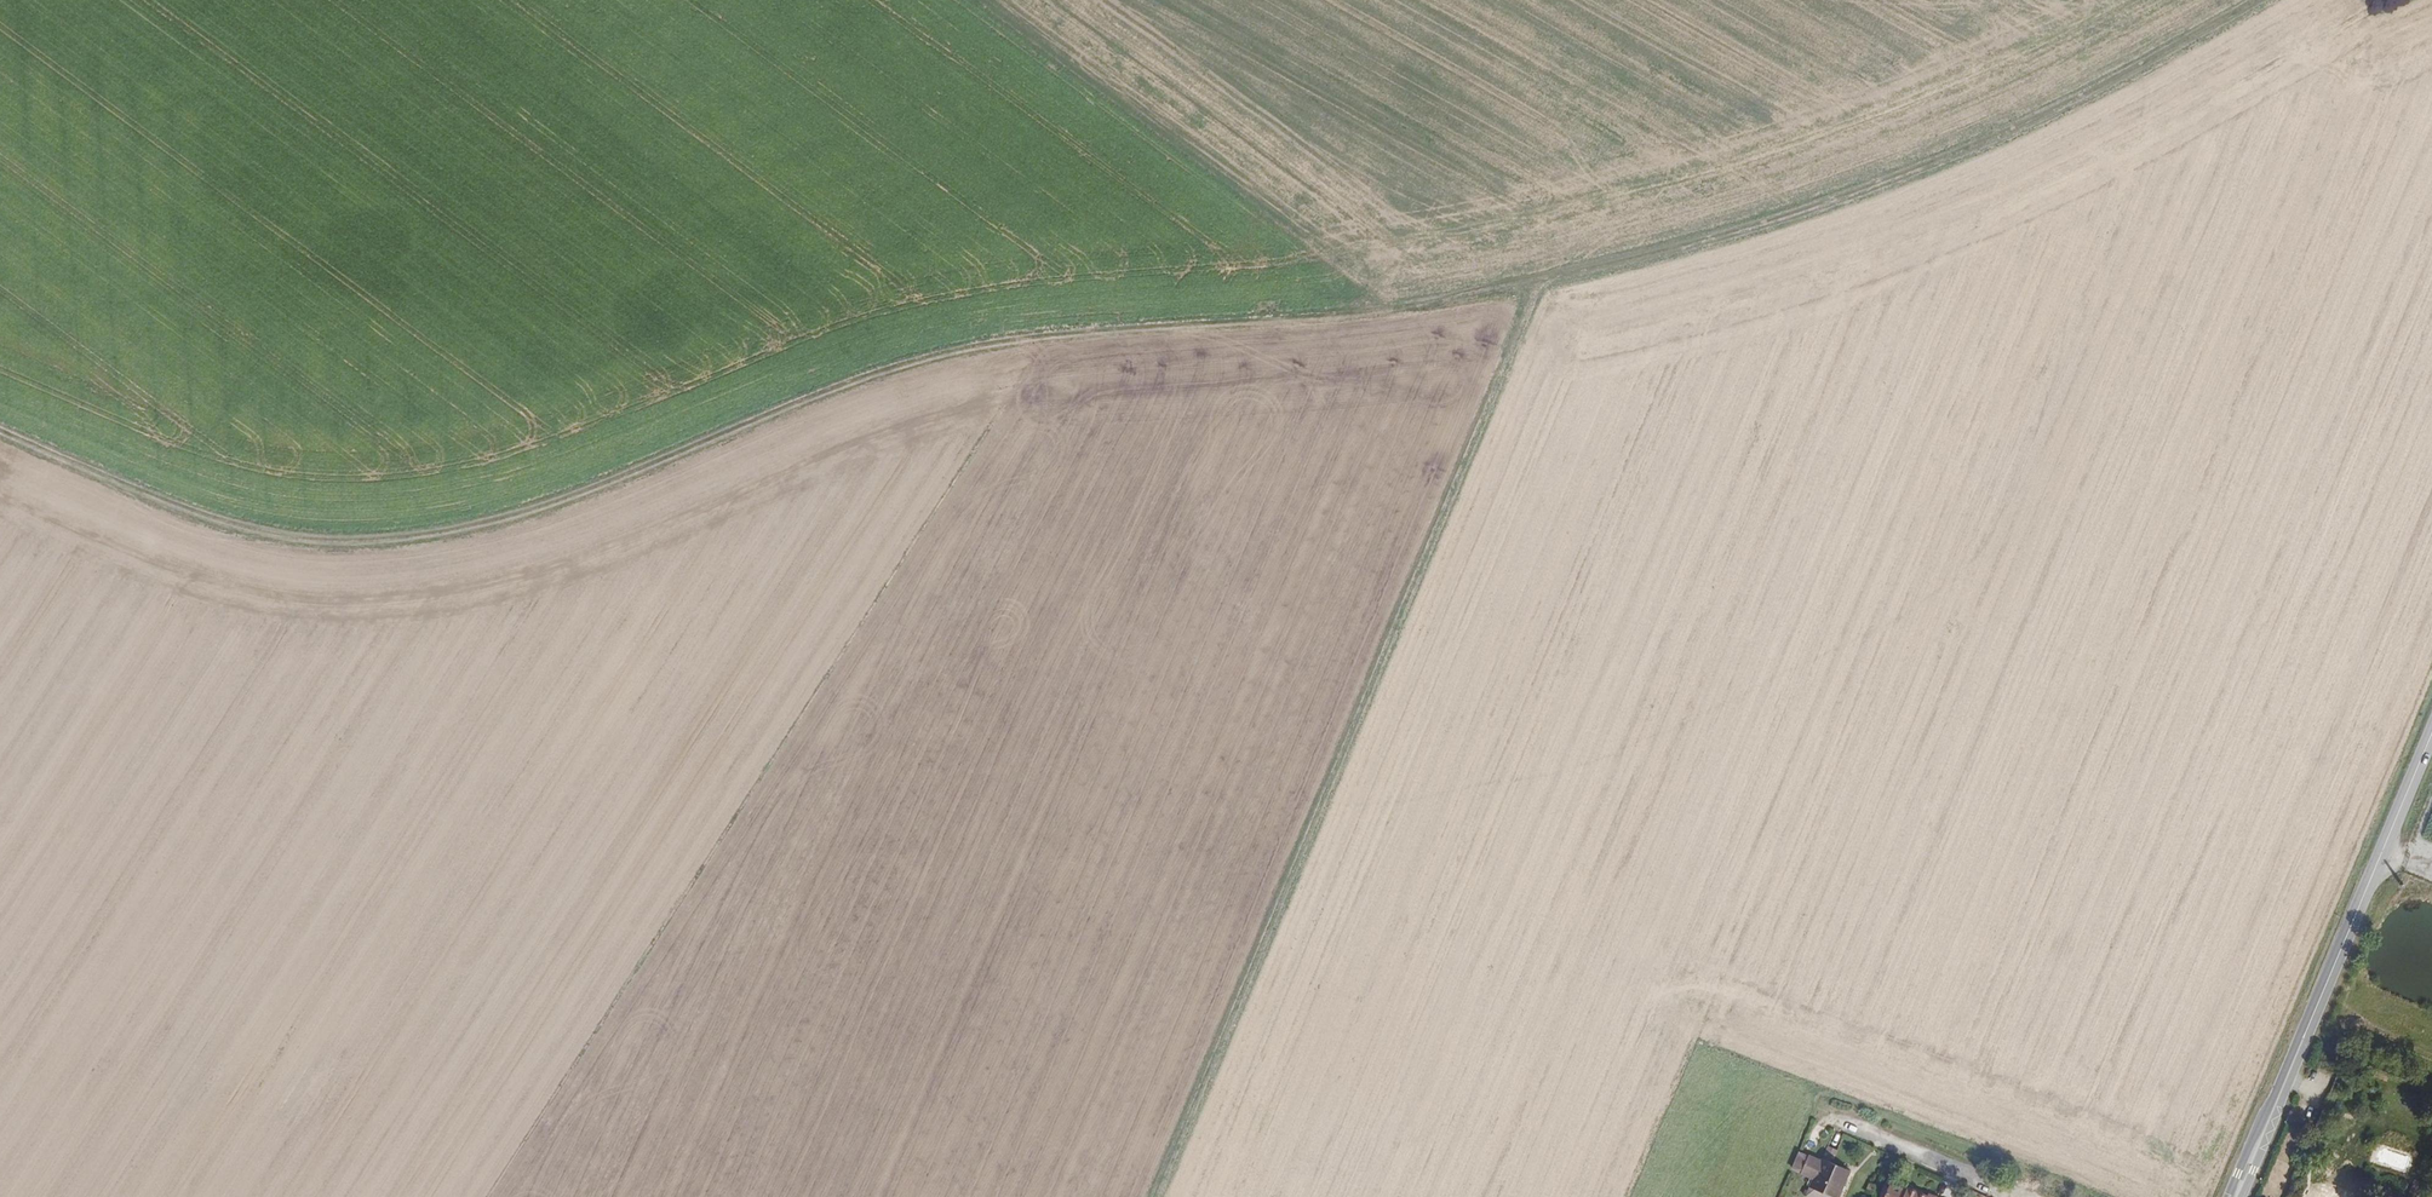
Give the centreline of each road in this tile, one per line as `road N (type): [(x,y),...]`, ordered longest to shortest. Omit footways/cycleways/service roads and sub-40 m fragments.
road 1 (track): [(2265,0),(1967,158),(1528,289),(964,347),(774,410),(487,524),(298,541),(0,434)]
road 2 (track): [(1154,1196),(1528,289)]
road 3 (secondary): [(2237,1196),(2431,742)]
road 4 (residential): [(2030,1196),(1854,1128)]

